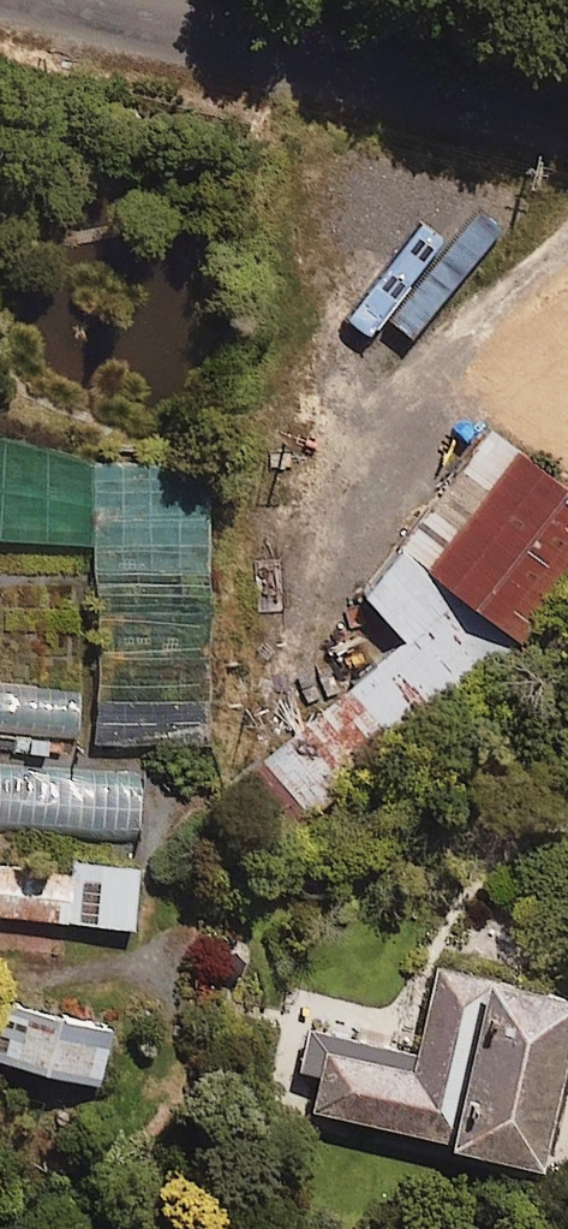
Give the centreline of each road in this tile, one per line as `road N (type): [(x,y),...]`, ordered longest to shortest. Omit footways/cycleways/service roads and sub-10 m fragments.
road 1 (residential): [(567,104),(115,0)]

